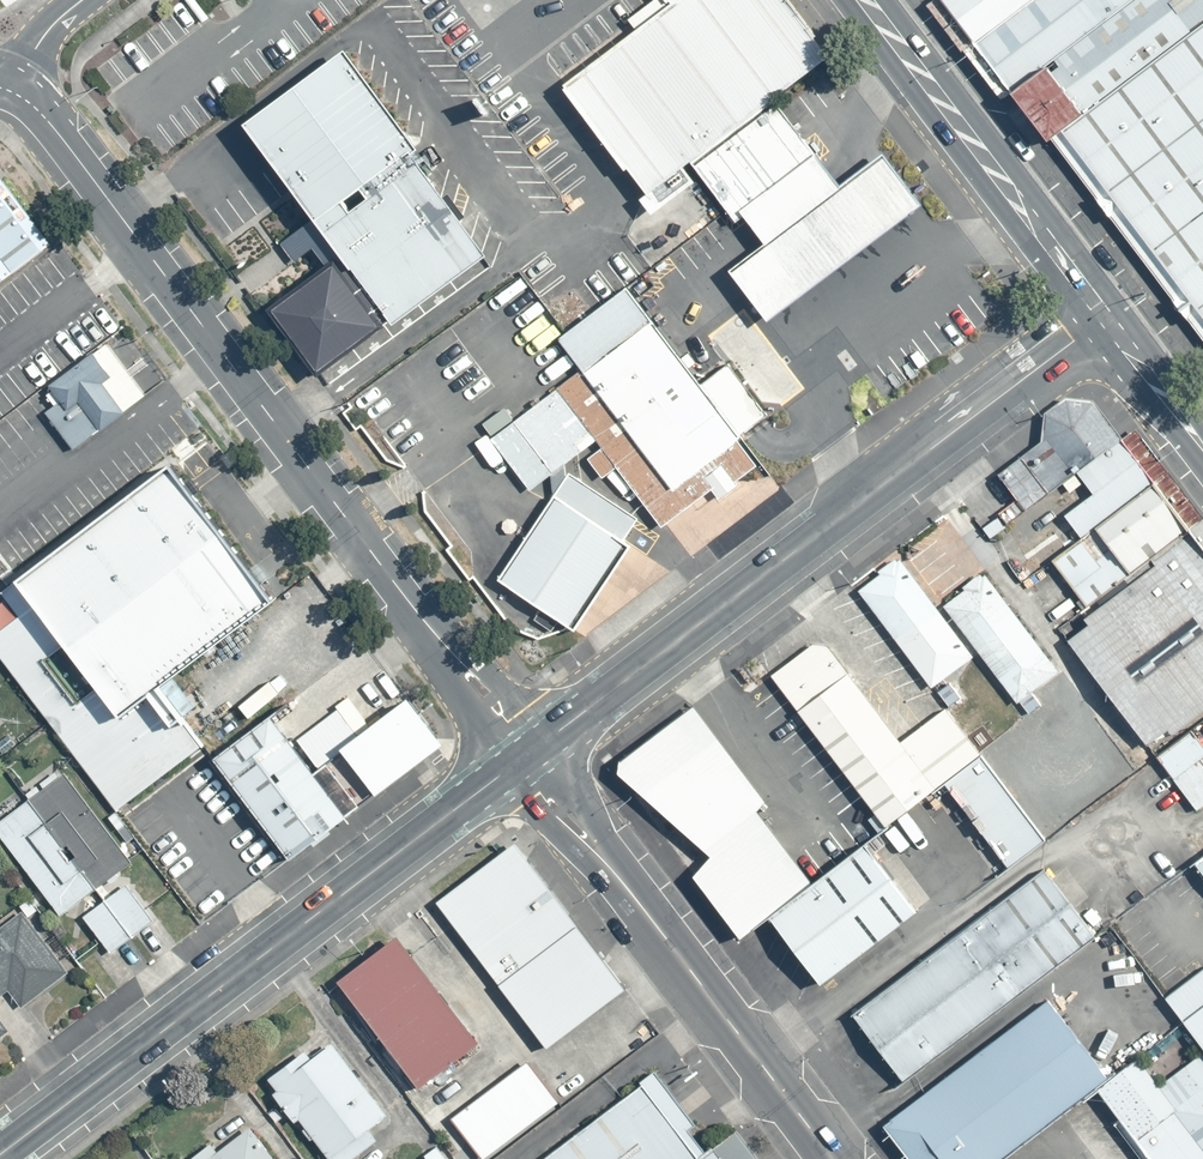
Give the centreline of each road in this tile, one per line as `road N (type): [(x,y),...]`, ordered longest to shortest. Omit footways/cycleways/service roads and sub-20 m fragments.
road 1 (residential): [(11,92),(51,126),(526,757)]
road 2 (tertiary): [(526,757),(1103,319)]
road 3 (tertiary): [(0,1152),(526,757)]
road 4 (residential): [(526,757),(542,791),(626,886),(832,1158)]
road 5 (secondary): [(1103,319),(865,0)]
road 6 (secondary): [(1202,448),(1103,319)]

